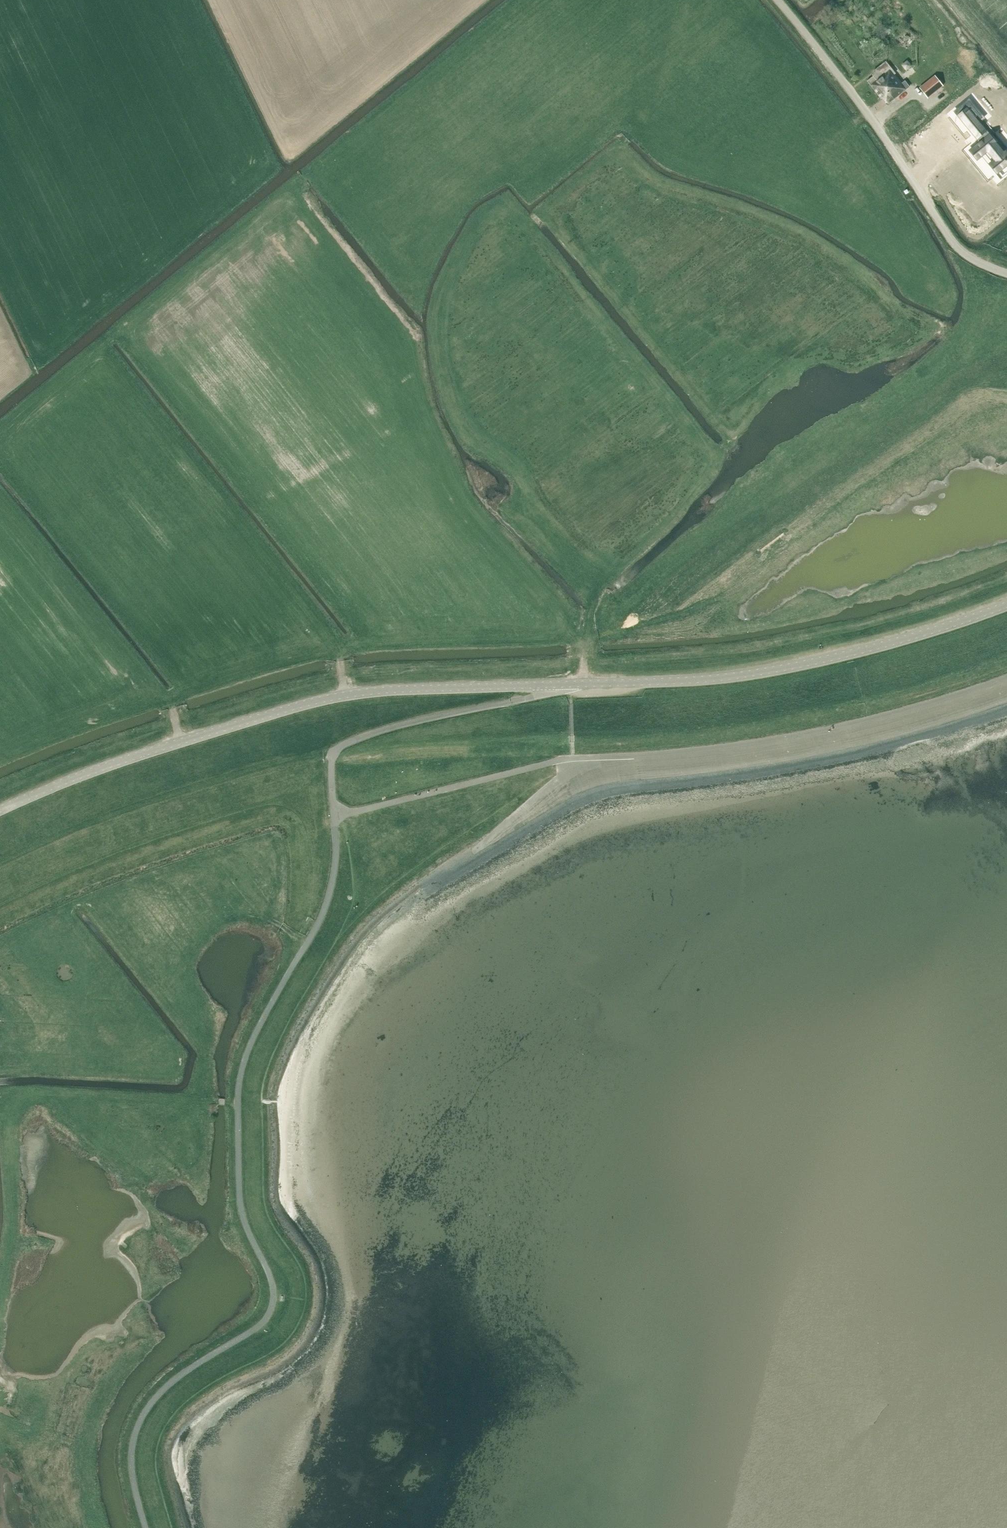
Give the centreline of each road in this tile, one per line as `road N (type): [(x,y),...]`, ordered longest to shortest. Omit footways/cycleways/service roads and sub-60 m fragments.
road 1 (tertiary): [(0,810),(107,766),(342,695),(741,676),(844,655),(1006,604)]
road 2 (unclassified): [(1006,273),(958,248),(874,122),(777,0)]

